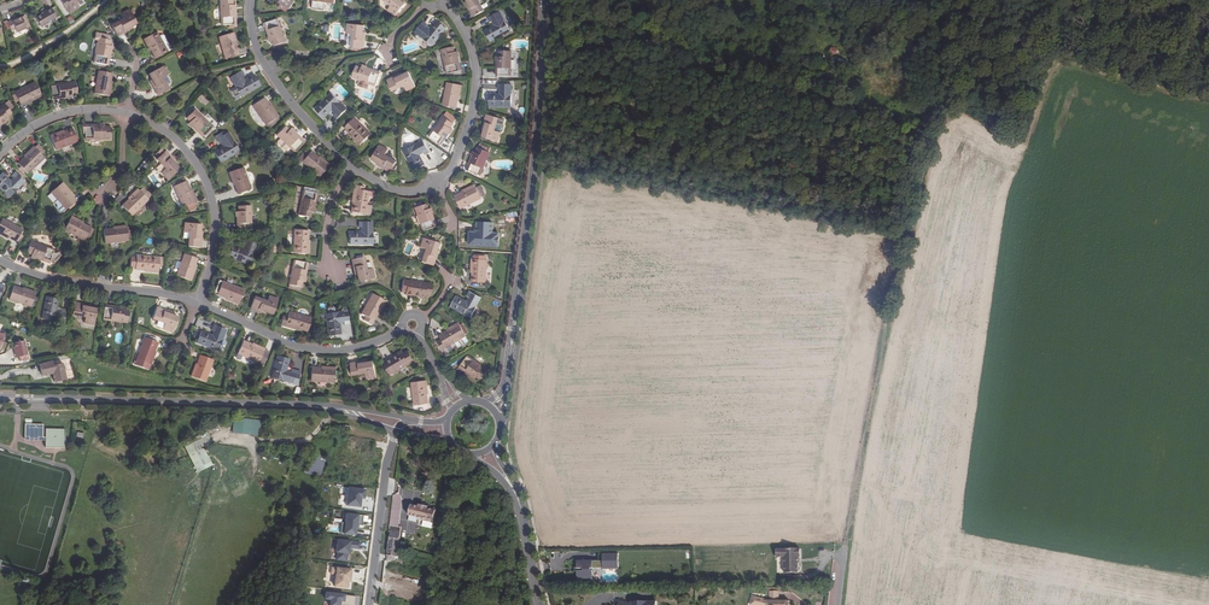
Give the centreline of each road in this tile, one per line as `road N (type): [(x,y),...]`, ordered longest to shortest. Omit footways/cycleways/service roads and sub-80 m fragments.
road 1 (track): [(847,538),(881,342),(943,72),(947,0)]
road 2 (tertiary): [(509,366),(540,135),(545,0)]
road 3 (tertiary): [(0,398),(293,405)]
road 4 (residential): [(440,369),(409,336),(351,350),(301,348),(195,303)]
road 5 (residential): [(123,113),(172,138),(202,176),(214,228),(195,303)]
road 6 (residential): [(434,185),(453,166),(474,75),(457,24),(436,0)]
road 7 (residential): [(250,0),(251,37),(270,79),(350,167)]
road 8 (residential): [(195,303),(58,281),(0,260)]
road 9 (unclassified): [(395,431),(370,604)]
road 10 (residential): [(0,154),(65,112),(123,113)]
road 11 (tertiary): [(421,421),(293,405)]

